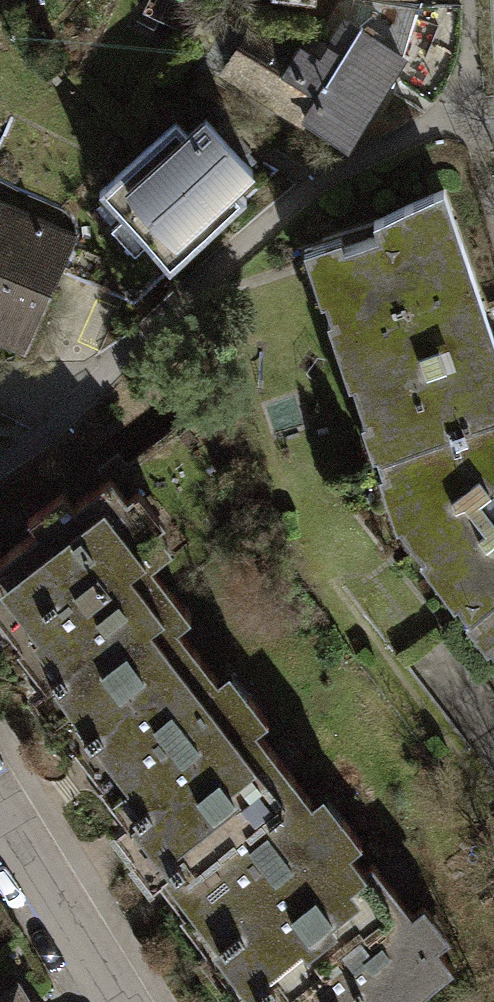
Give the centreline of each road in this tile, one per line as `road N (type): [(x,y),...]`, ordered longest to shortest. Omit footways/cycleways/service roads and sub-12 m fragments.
road 1 (residential): [(109,1001),(0,820)]

